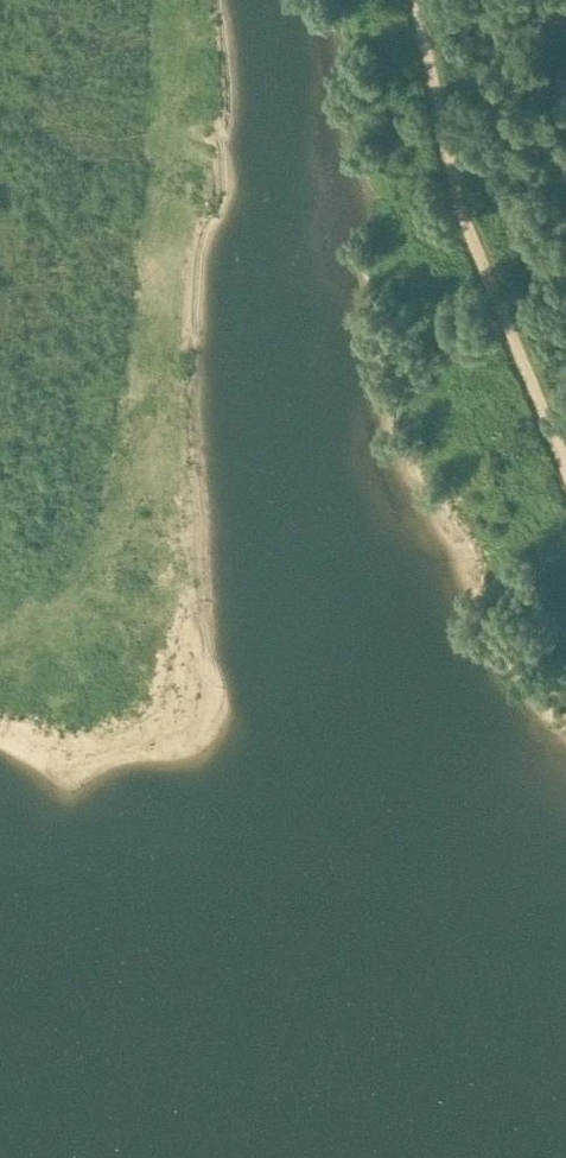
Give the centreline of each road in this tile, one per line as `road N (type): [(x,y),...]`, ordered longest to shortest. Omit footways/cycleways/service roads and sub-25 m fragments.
road 1 (track): [(565,478),(480,262),(420,0)]

